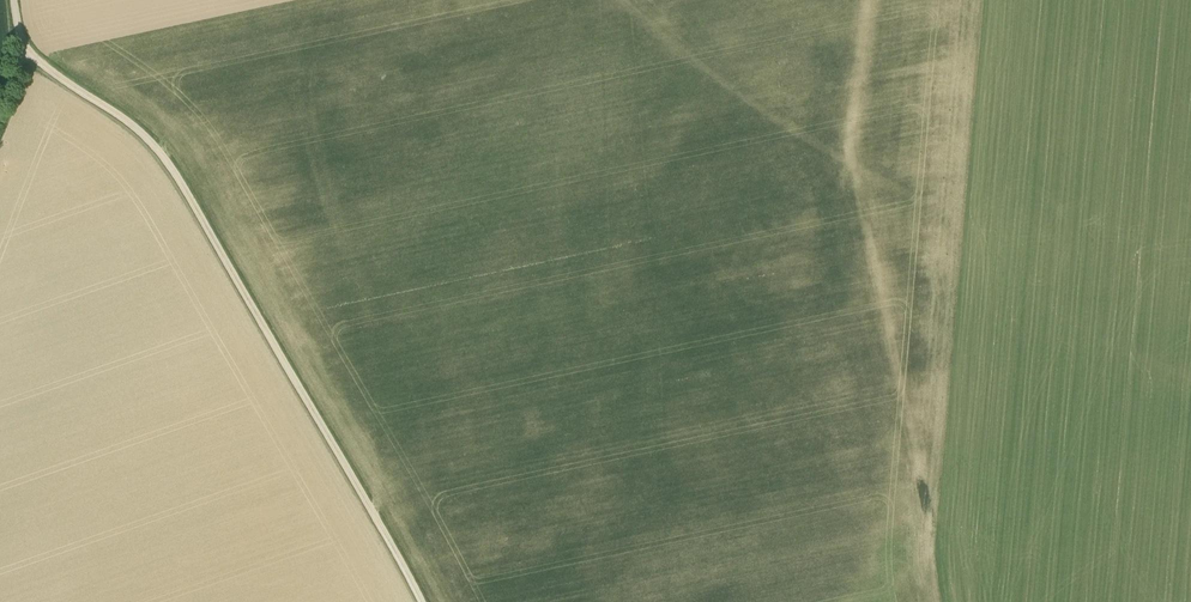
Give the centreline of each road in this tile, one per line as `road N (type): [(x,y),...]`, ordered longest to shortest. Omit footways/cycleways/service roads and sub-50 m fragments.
road 1 (track): [(422,601),(170,164),(128,121),(22,48)]

